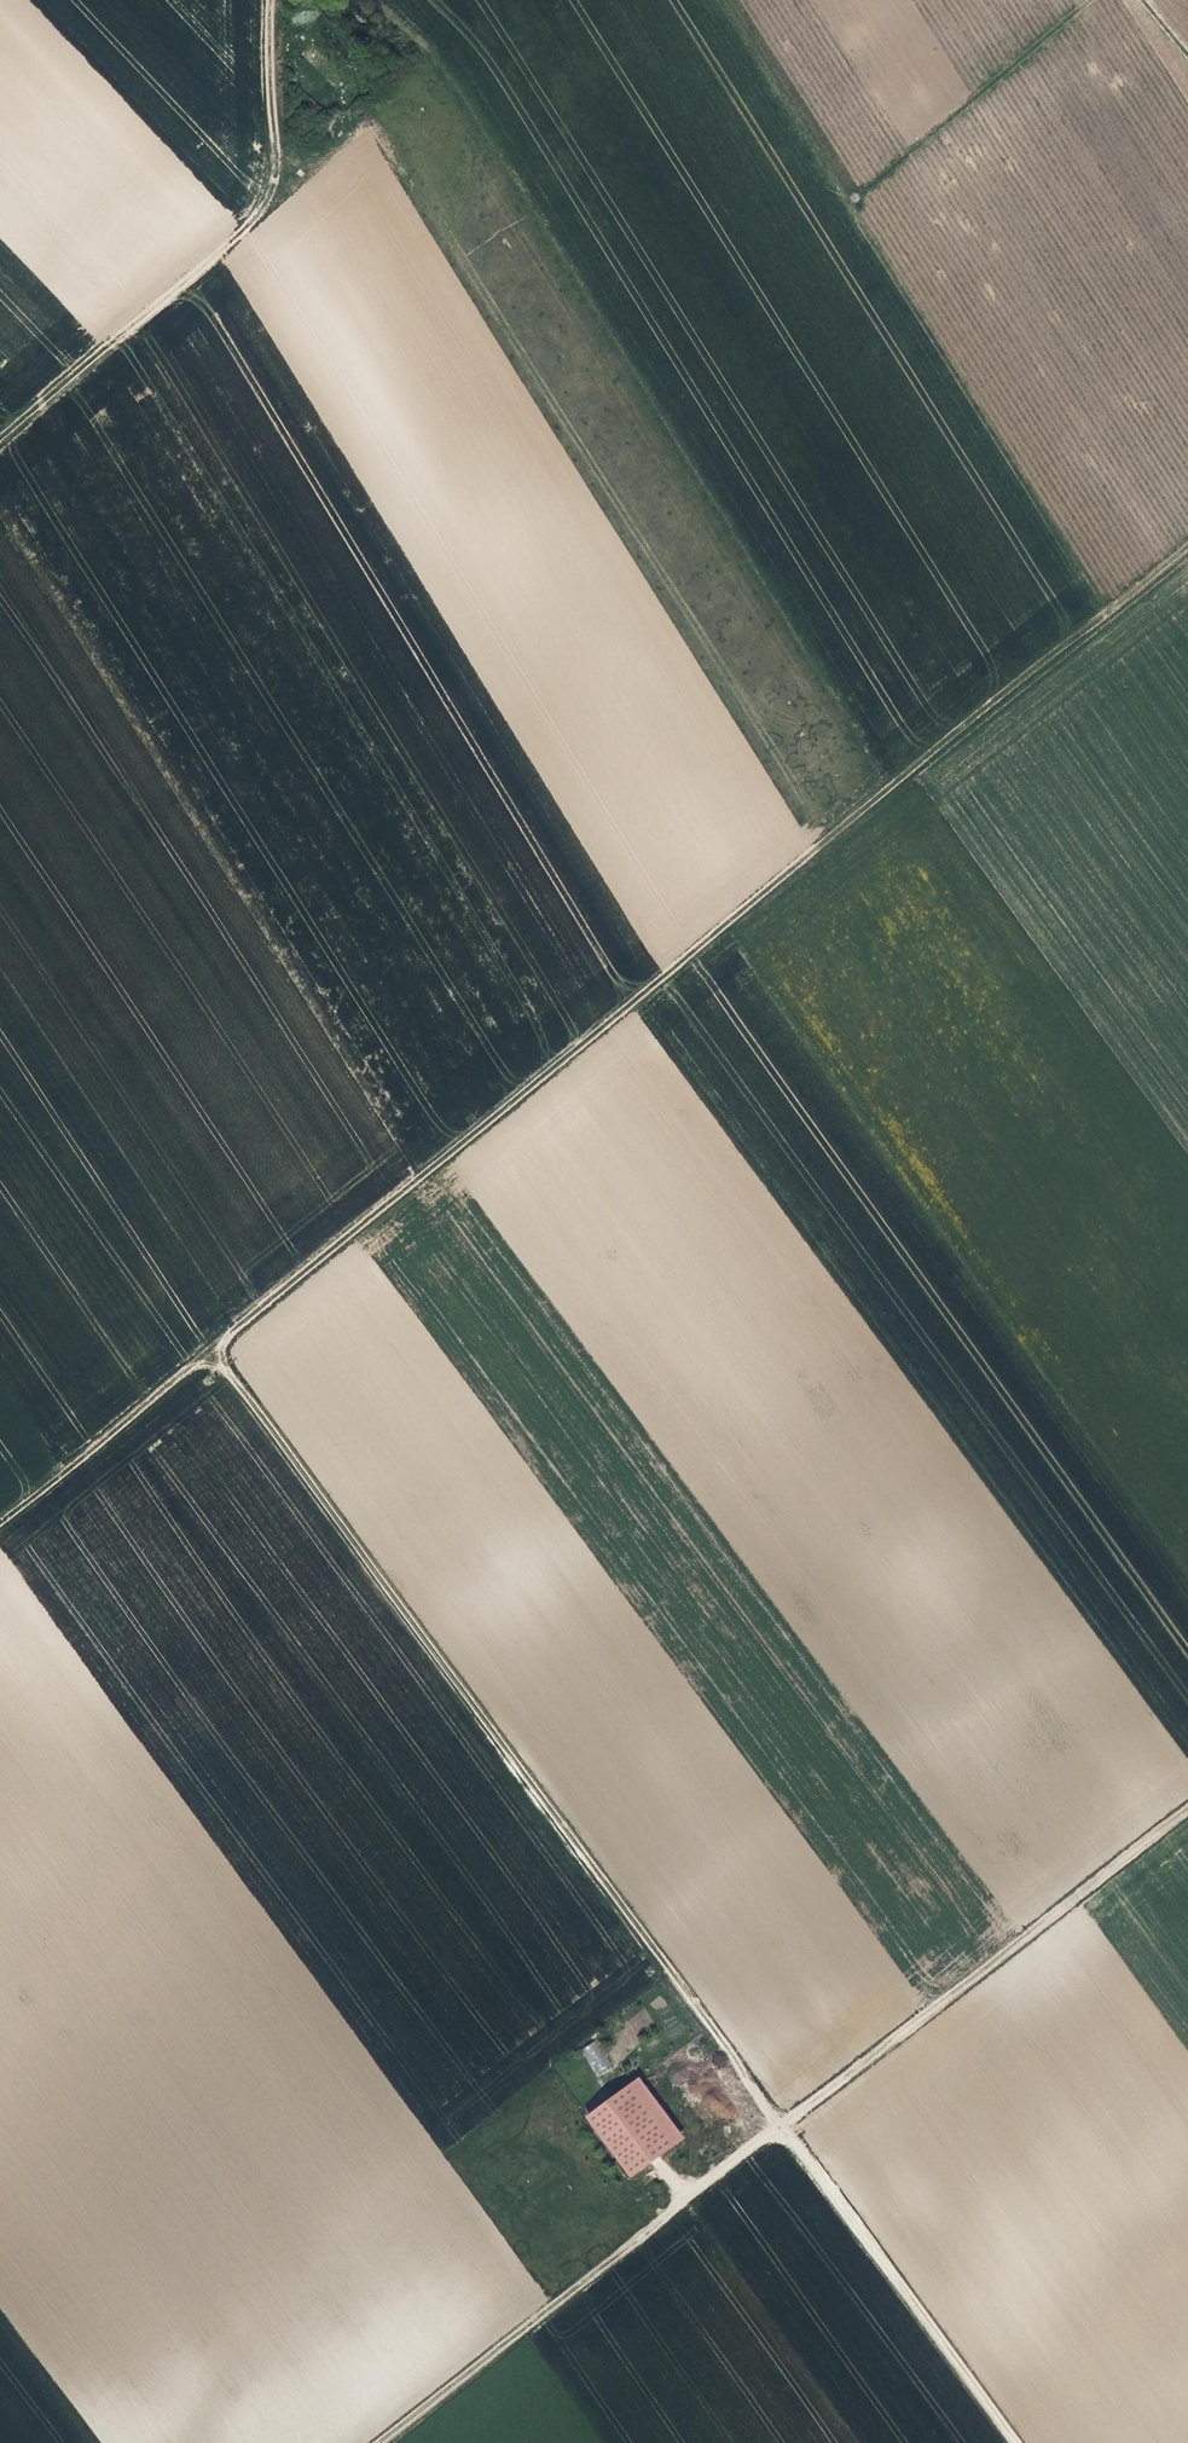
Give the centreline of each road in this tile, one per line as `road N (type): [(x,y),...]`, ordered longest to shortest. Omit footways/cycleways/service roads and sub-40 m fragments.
road 1 (track): [(1187,548),(0,1525)]
road 2 (track): [(1017,2442),(209,1352)]
road 3 (track): [(370,2442),(1187,1808)]
road 4 (track): [(279,0),(276,178),(263,212),(0,438)]

